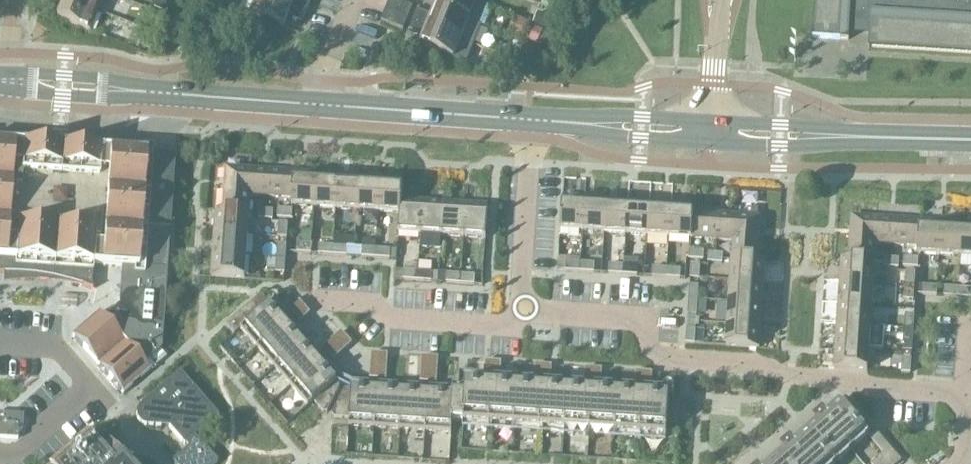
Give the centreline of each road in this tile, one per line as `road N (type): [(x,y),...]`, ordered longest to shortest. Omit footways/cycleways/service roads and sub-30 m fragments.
road 1 (residential): [(966,396),(660,362),(616,316),(522,311)]
road 2 (tertiary): [(325,105),(10,81)]
road 3 (tertiary): [(970,140),(708,132)]
road 4 (residential): [(522,311),(503,326),(392,319),(374,298),(316,296)]
road 5 (tertiary): [(529,120),(325,105)]
road 6 (residential): [(522,311),(529,120)]
road 7 (tertiary): [(708,132),(529,120)]
road 8 (unclassified): [(708,132),(721,0)]

